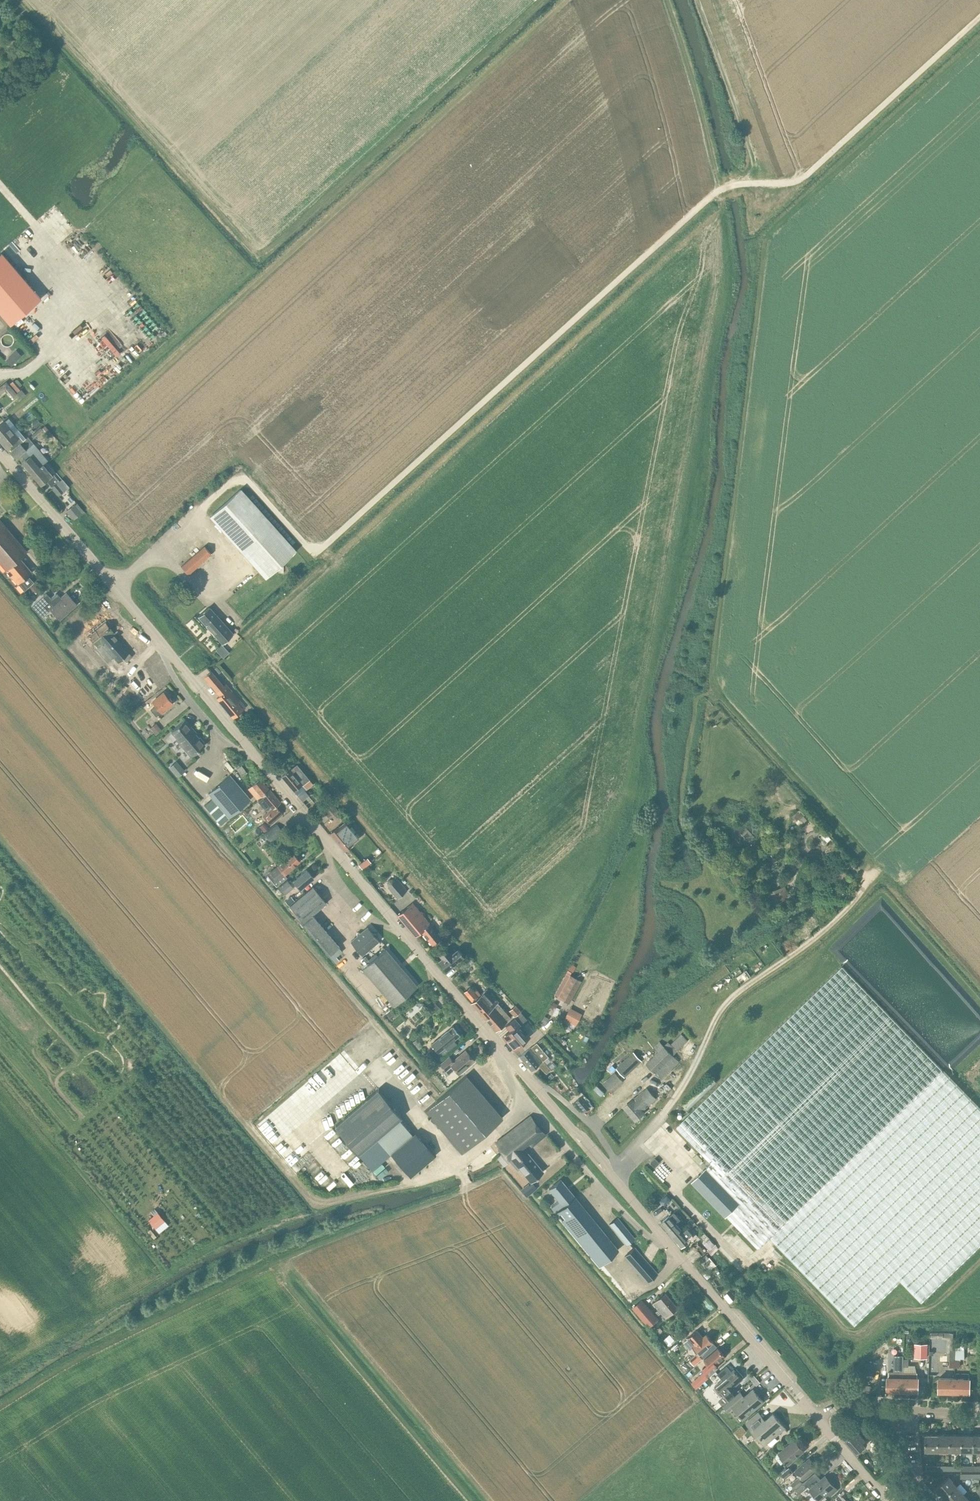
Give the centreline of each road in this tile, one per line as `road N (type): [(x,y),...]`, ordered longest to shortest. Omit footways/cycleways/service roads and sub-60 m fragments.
road 1 (tertiary): [(816,1417),(0,451)]

